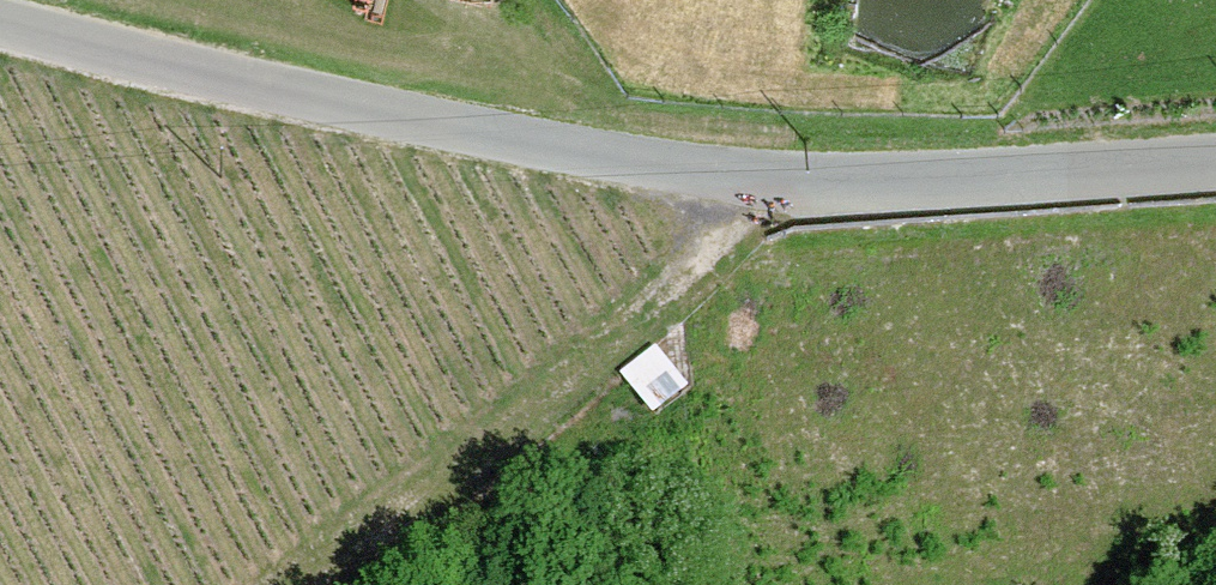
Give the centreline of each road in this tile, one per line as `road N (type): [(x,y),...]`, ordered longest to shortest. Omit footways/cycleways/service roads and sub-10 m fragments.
road 1 (unclassified): [(0,22),(447,126),(775,178),(878,185),(1215,164)]
road 2 (track): [(775,178),(677,289),(578,377),(297,584)]

